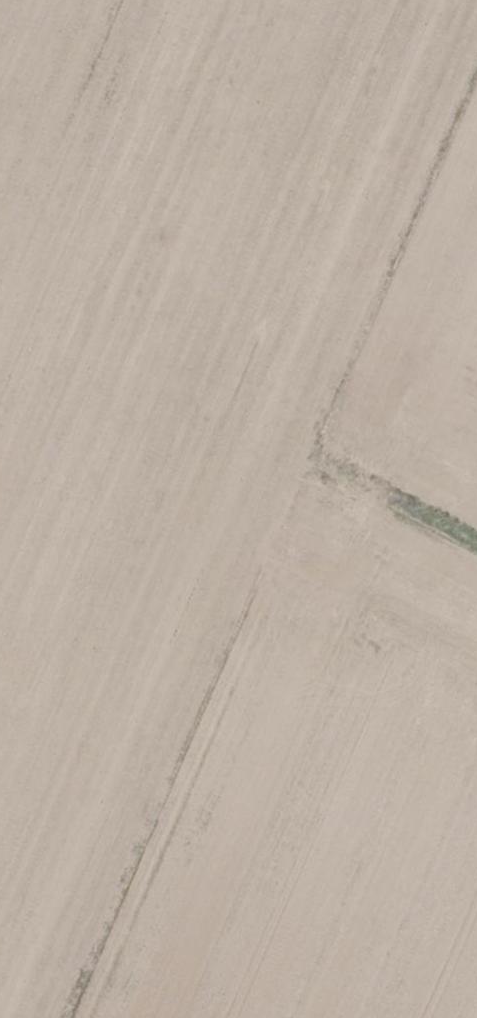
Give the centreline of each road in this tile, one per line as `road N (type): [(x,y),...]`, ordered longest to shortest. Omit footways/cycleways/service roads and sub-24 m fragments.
road 1 (residential): [(476,546),(348,480)]

